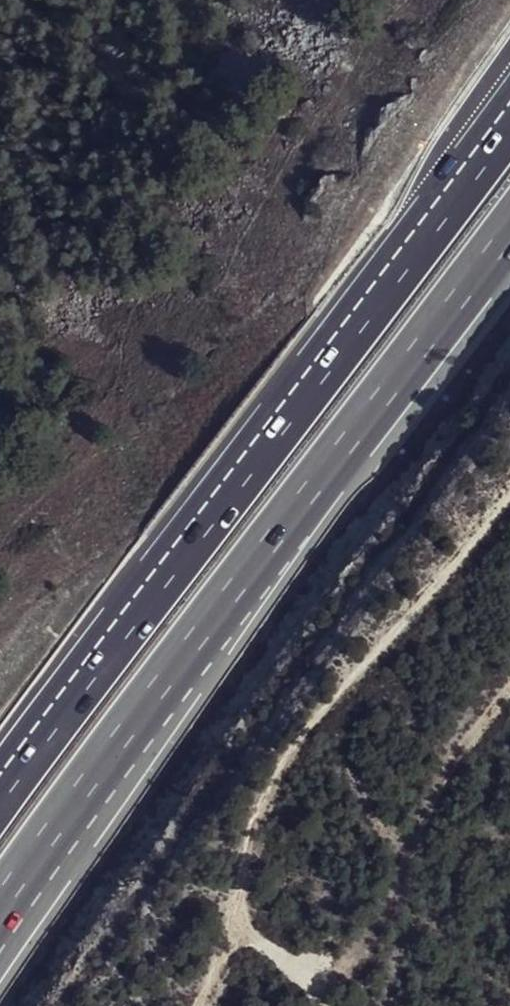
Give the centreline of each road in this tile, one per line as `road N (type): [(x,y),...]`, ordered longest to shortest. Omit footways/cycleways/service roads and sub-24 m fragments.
road 1 (motorway): [(0,924),(509,214)]
road 2 (motorway): [(509,119),(0,824)]

